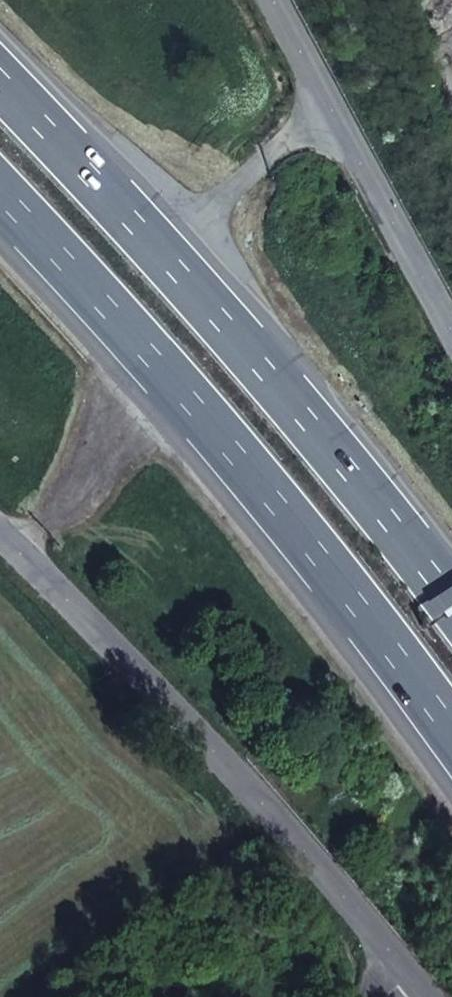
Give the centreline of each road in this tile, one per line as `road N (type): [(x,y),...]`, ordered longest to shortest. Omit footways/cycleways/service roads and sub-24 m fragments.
road 1 (motorway): [(0,193),(127,327),(344,584),(451,728)]
road 2 (motorway): [(451,601),(268,373),(0,81)]
road 3 (secondary): [(0,537),(244,773),(410,979)]
road 4 (secondary): [(270,0),(451,328)]

